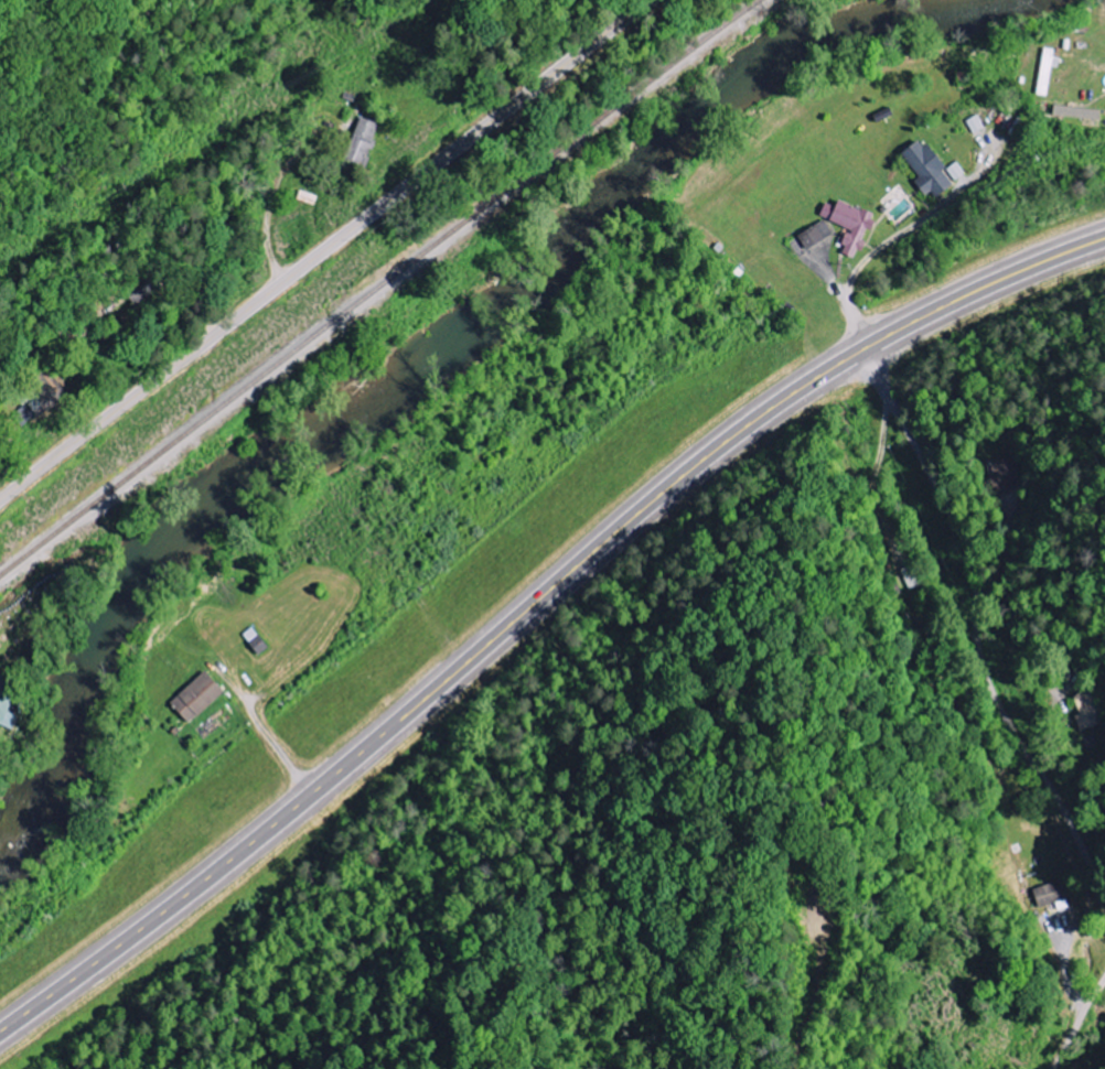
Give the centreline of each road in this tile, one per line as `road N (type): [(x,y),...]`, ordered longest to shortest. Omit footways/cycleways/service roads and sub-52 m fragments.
road 1 (trunk): [(0,1032),(268,831),(777,407),(932,314),(1104,241)]
road 2 (secondary): [(0,501),(650,0)]
road 3 (residential): [(861,353),(972,559),(984,591),(996,691),(1072,816),(1104,888)]

